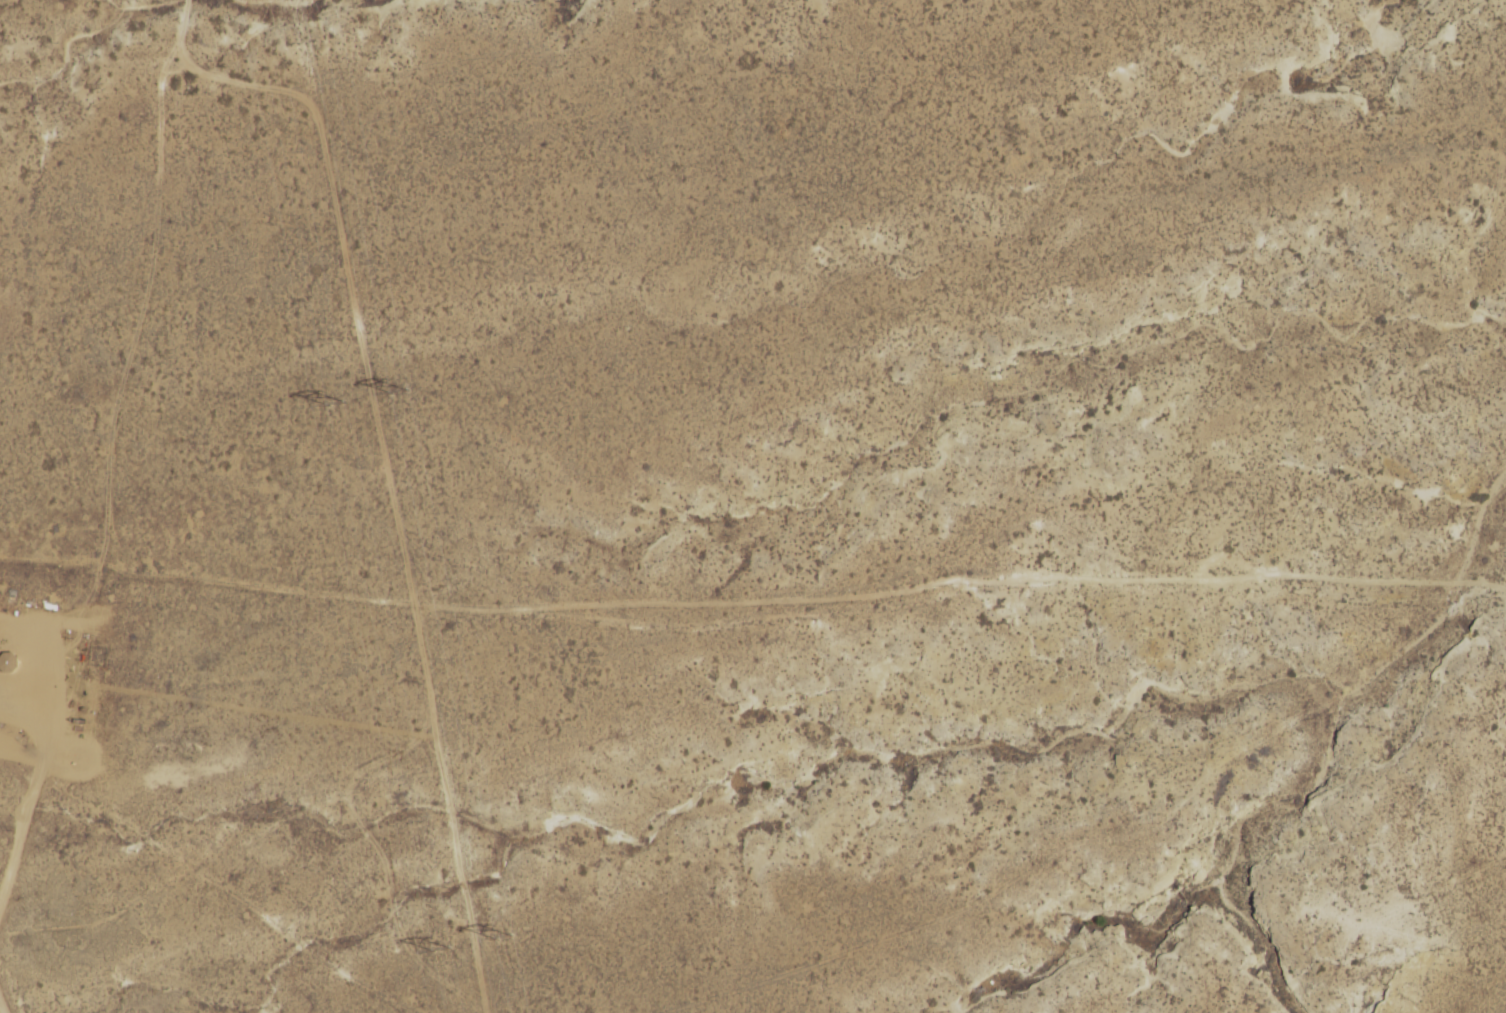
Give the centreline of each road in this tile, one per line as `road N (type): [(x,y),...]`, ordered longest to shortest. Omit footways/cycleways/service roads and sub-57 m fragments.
road 1 (residential): [(365,1012),(275,972),(105,823),(26,797)]
road 2 (residential): [(26,797),(68,584)]

